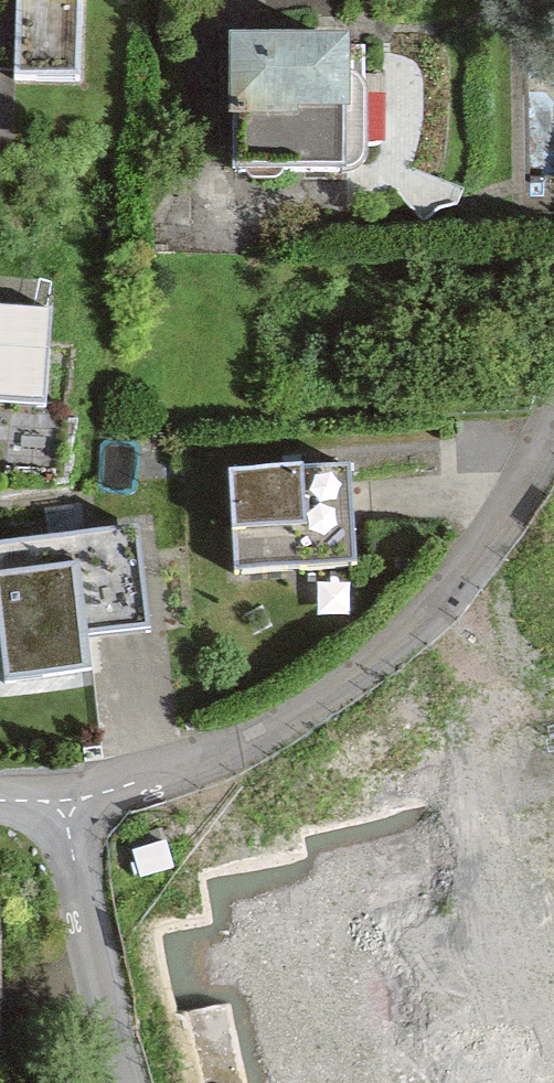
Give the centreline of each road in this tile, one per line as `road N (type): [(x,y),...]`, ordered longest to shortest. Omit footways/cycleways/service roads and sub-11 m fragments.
road 1 (residential): [(52,797),(220,748),(388,657),(475,560),(553,420)]
road 2 (residential): [(52,797),(120,1082)]

